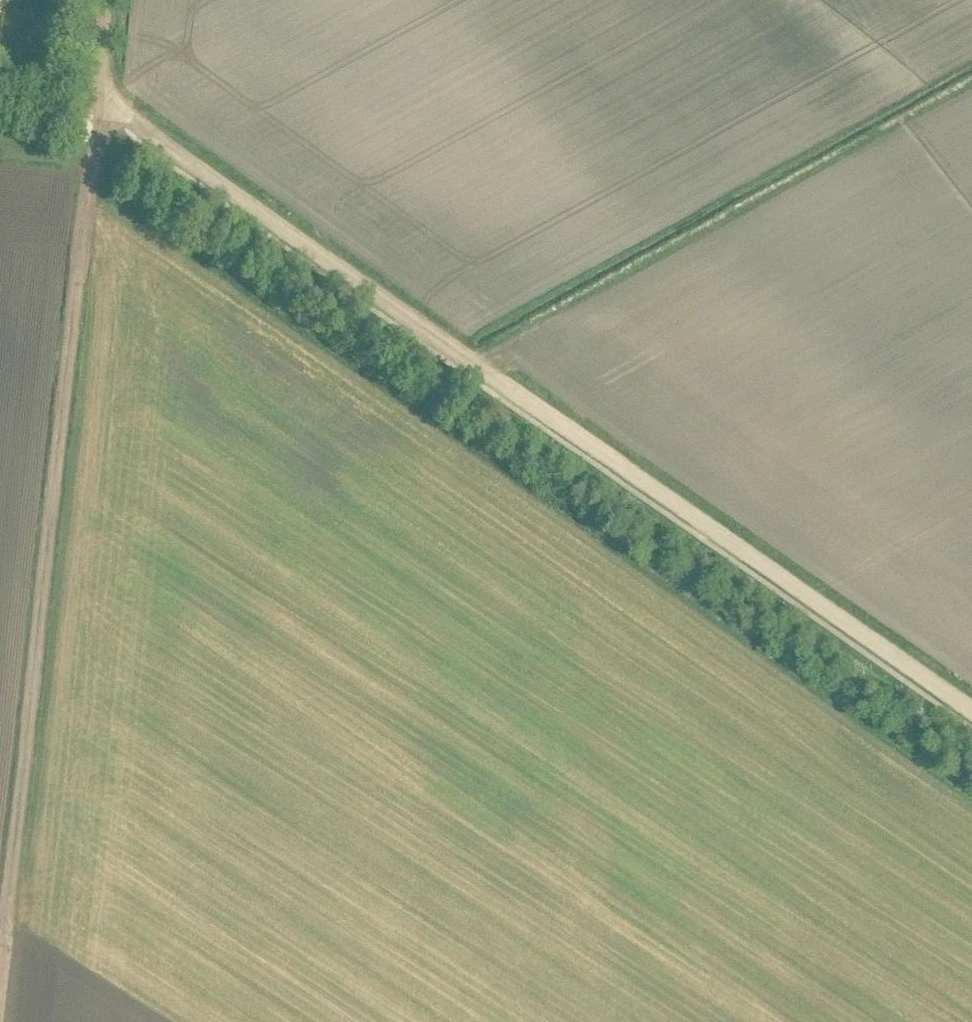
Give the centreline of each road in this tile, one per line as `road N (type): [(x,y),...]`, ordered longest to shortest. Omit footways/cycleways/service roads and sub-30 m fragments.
road 1 (track): [(971,719),(97,103)]

